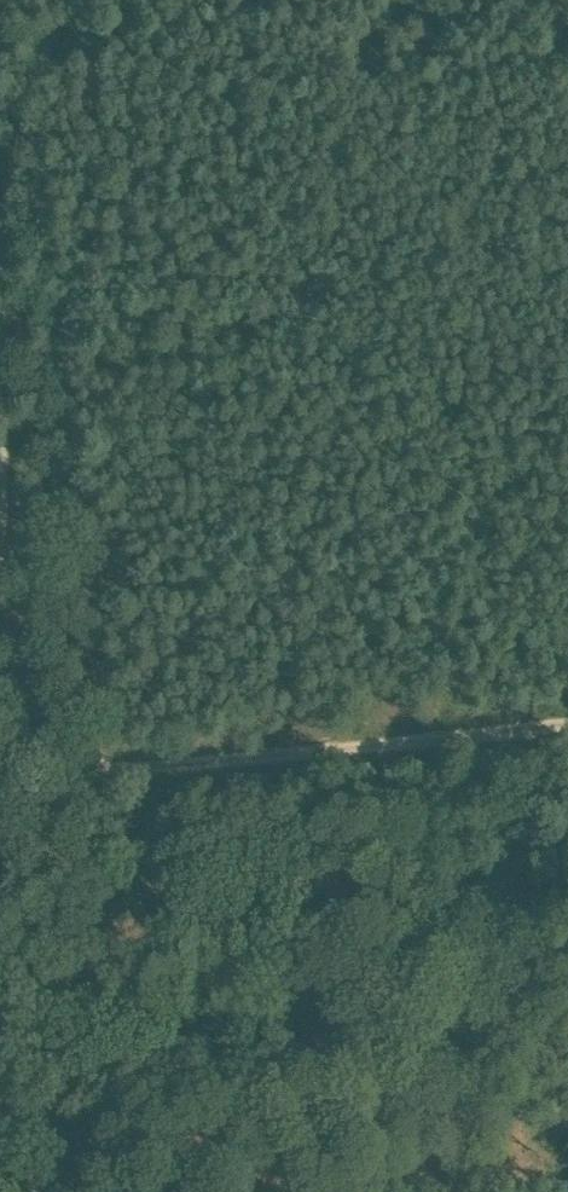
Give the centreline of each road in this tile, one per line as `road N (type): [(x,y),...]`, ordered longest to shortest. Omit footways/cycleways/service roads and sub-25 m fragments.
road 1 (track): [(0,846),(47,802),(88,790),(567,723)]
road 2 (track): [(0,531),(0,313)]

